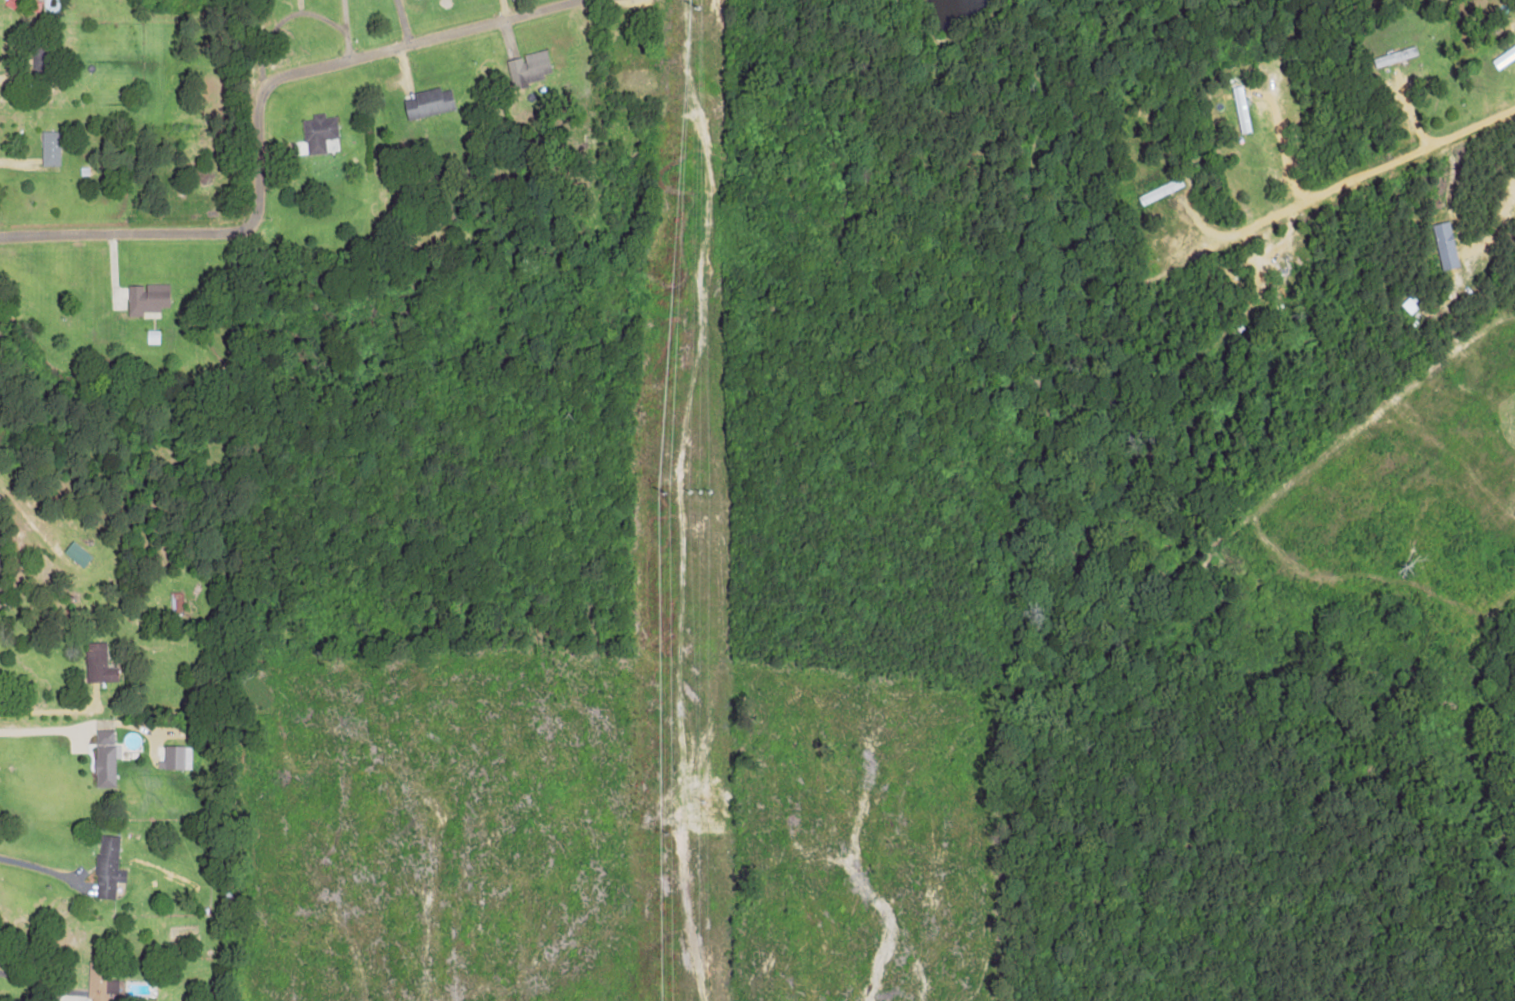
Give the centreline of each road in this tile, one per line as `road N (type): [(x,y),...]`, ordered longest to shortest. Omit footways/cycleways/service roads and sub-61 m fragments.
road 1 (residential): [(0,236),(246,225),(256,203),(254,112),(262,88),(284,75),(585,0)]
road 2 (residential): [(1072,0),(1078,42),(994,93)]

